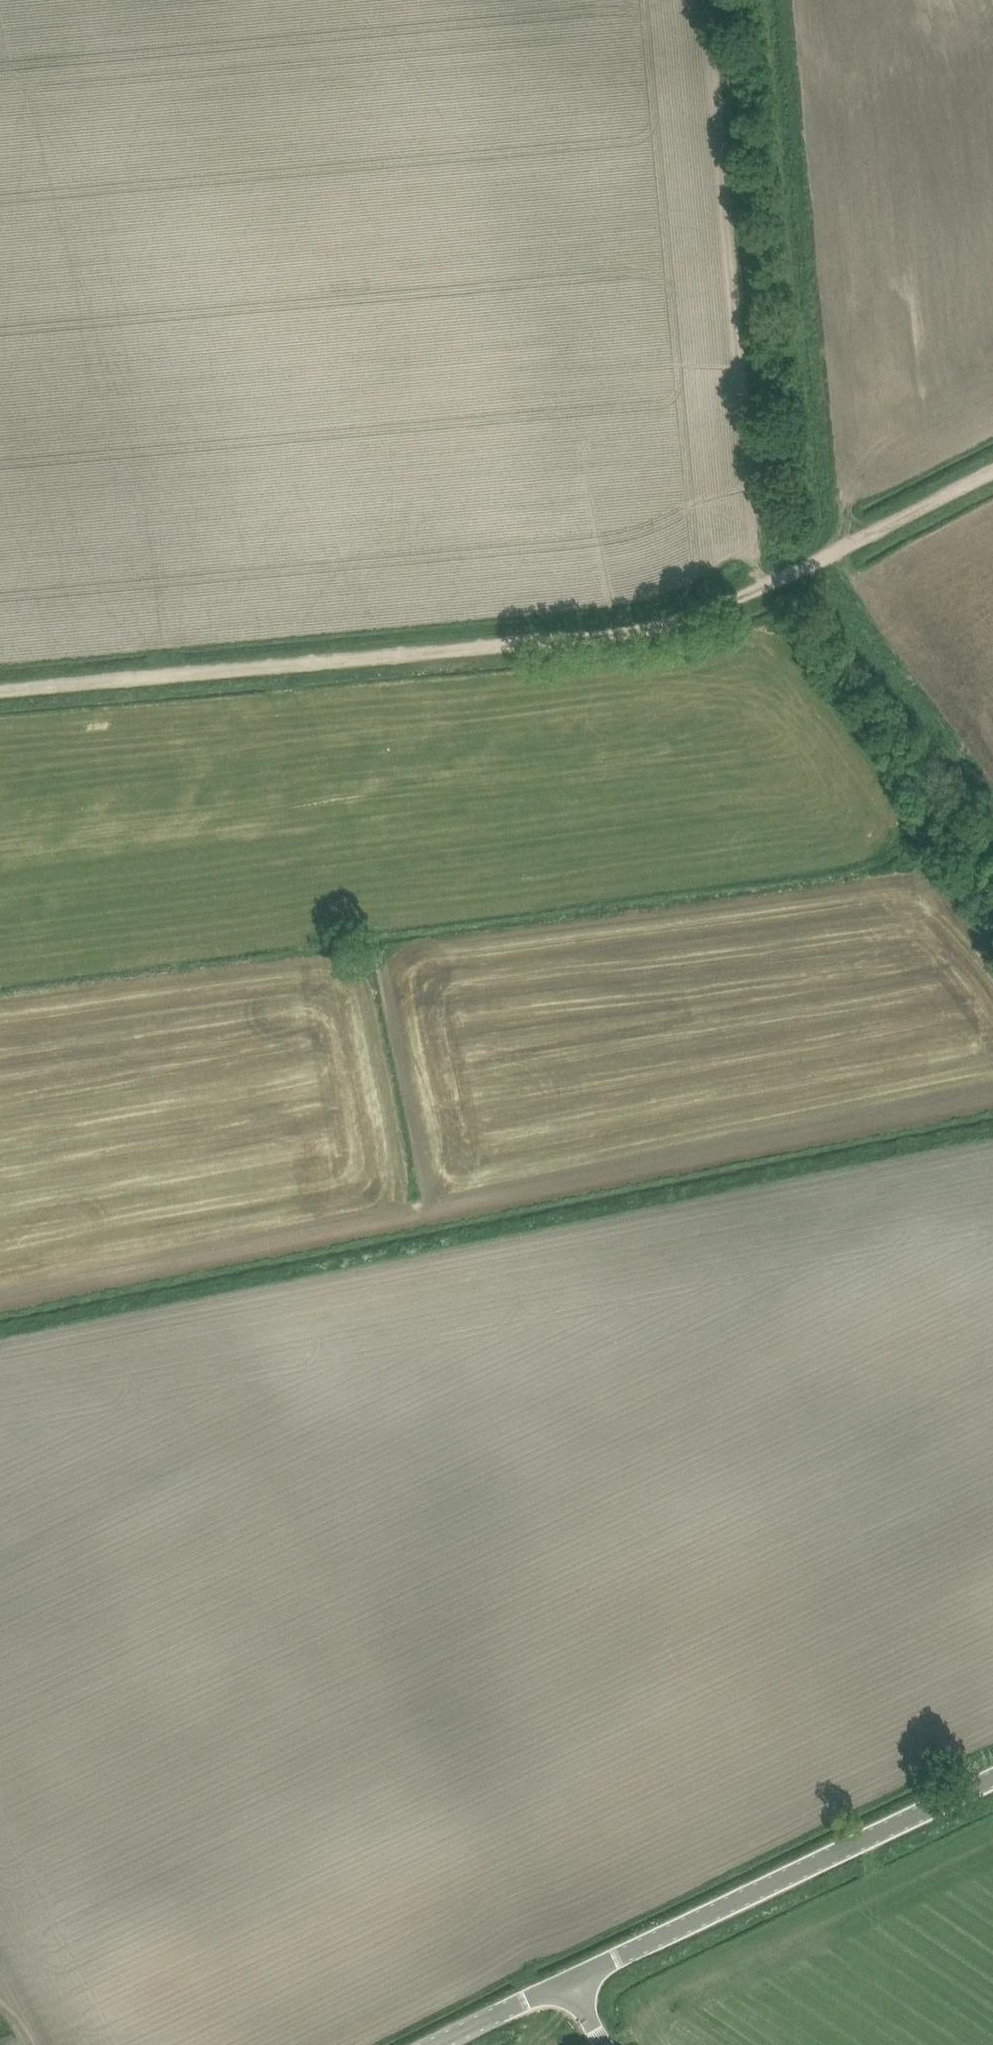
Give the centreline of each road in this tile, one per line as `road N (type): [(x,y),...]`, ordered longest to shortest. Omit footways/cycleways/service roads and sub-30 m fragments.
road 1 (track): [(992,482),(761,599),(669,634),(0,699)]
road 2 (unclassified): [(568,1980),(992,1777)]
road 3 (unclassified): [(436,2044),(568,1980)]

